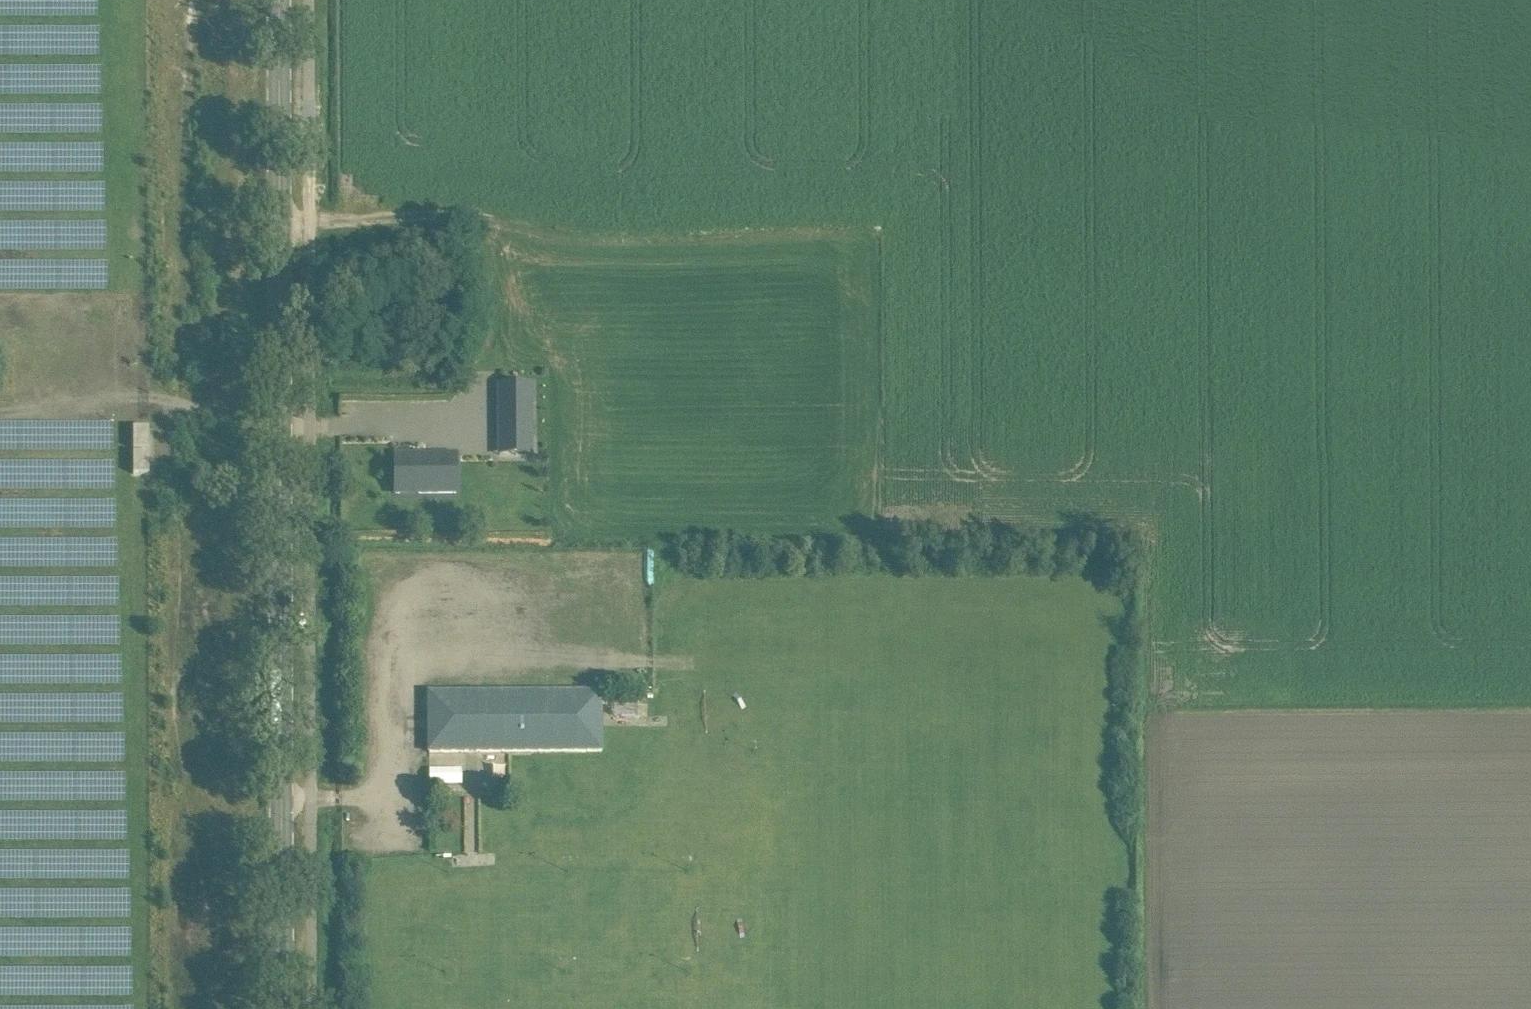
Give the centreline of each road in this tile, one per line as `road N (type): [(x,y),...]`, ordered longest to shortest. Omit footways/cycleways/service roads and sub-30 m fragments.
road 1 (tertiary): [(282,1008),(279,0)]

